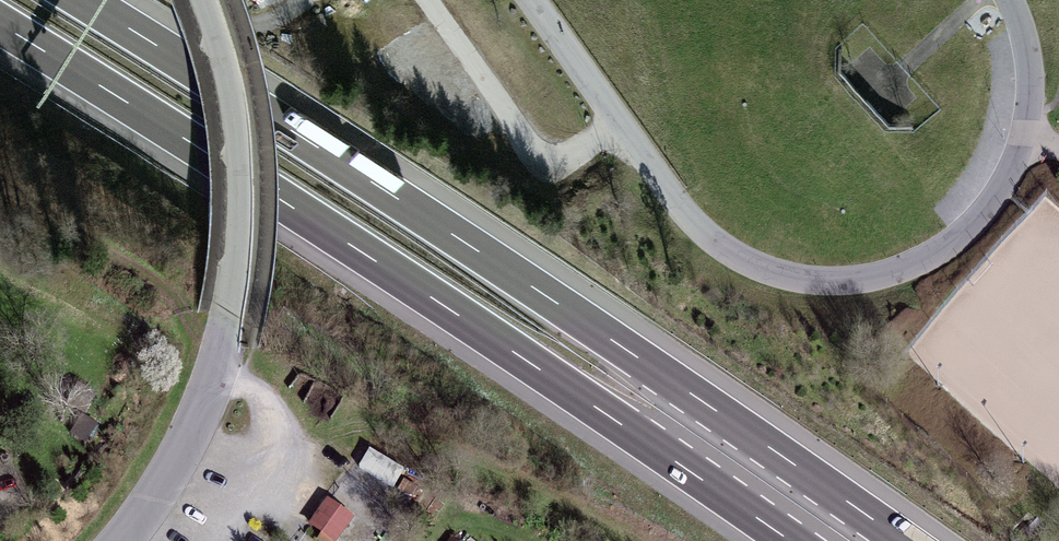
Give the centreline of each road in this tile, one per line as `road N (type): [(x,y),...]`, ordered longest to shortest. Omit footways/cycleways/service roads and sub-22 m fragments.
road 1 (motorway): [(905,540),(624,345),(86,0)]
road 2 (motorway): [(0,26),(445,307),(790,540)]
road 3 (residential): [(544,0),(671,197),(726,250),(796,277),(866,278),(937,251),(976,222),(1005,186),(1029,97),(1029,55),(1009,0)]
road 4 (unclassified): [(120,540),(171,469),(205,399),(234,281),(239,142),(204,0)]

